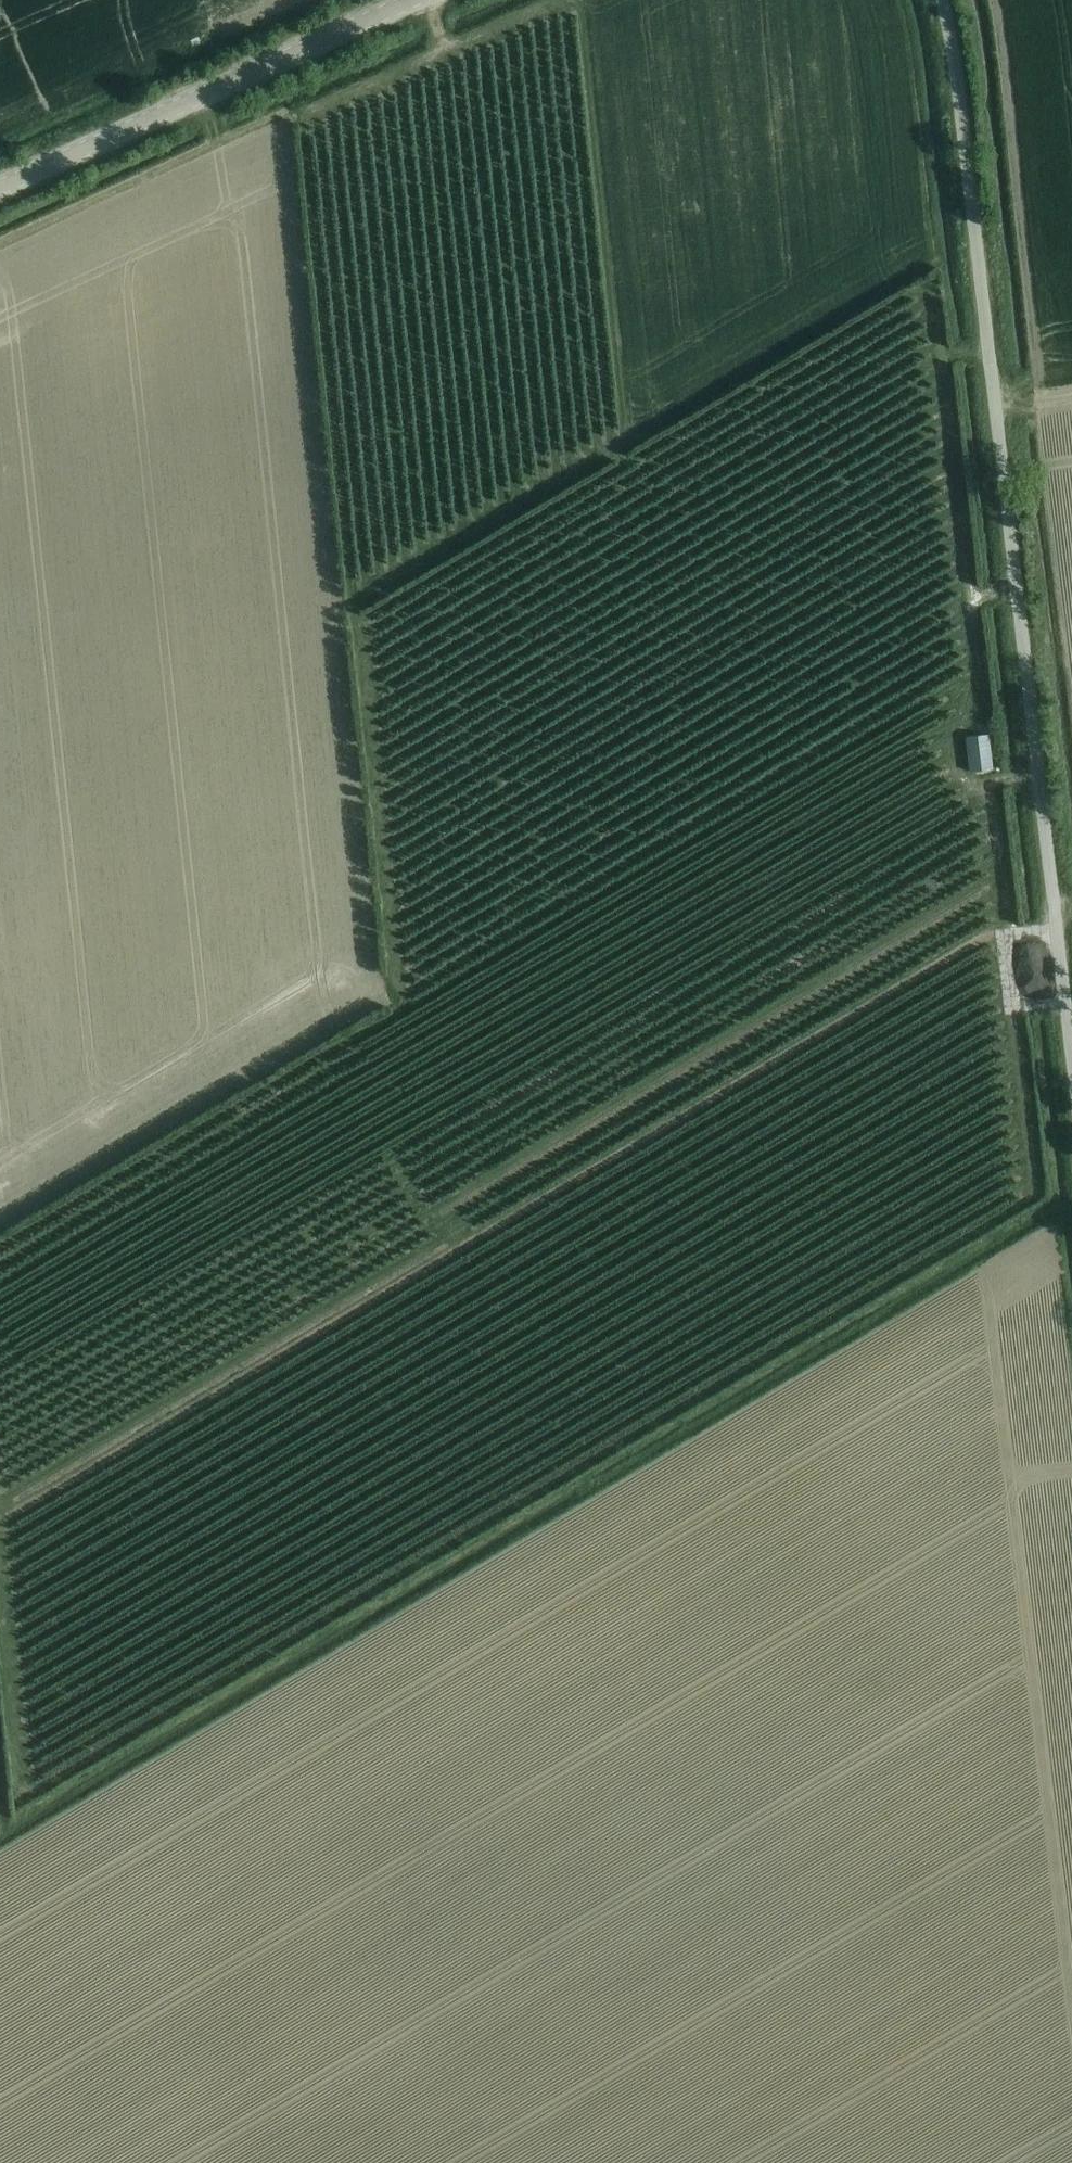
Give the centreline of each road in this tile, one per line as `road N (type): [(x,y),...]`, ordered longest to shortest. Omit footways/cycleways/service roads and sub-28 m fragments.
road 1 (unclassified): [(1071,1047),(958,70),(941,0)]
road 2 (tertiary): [(0,187),(412,0)]

